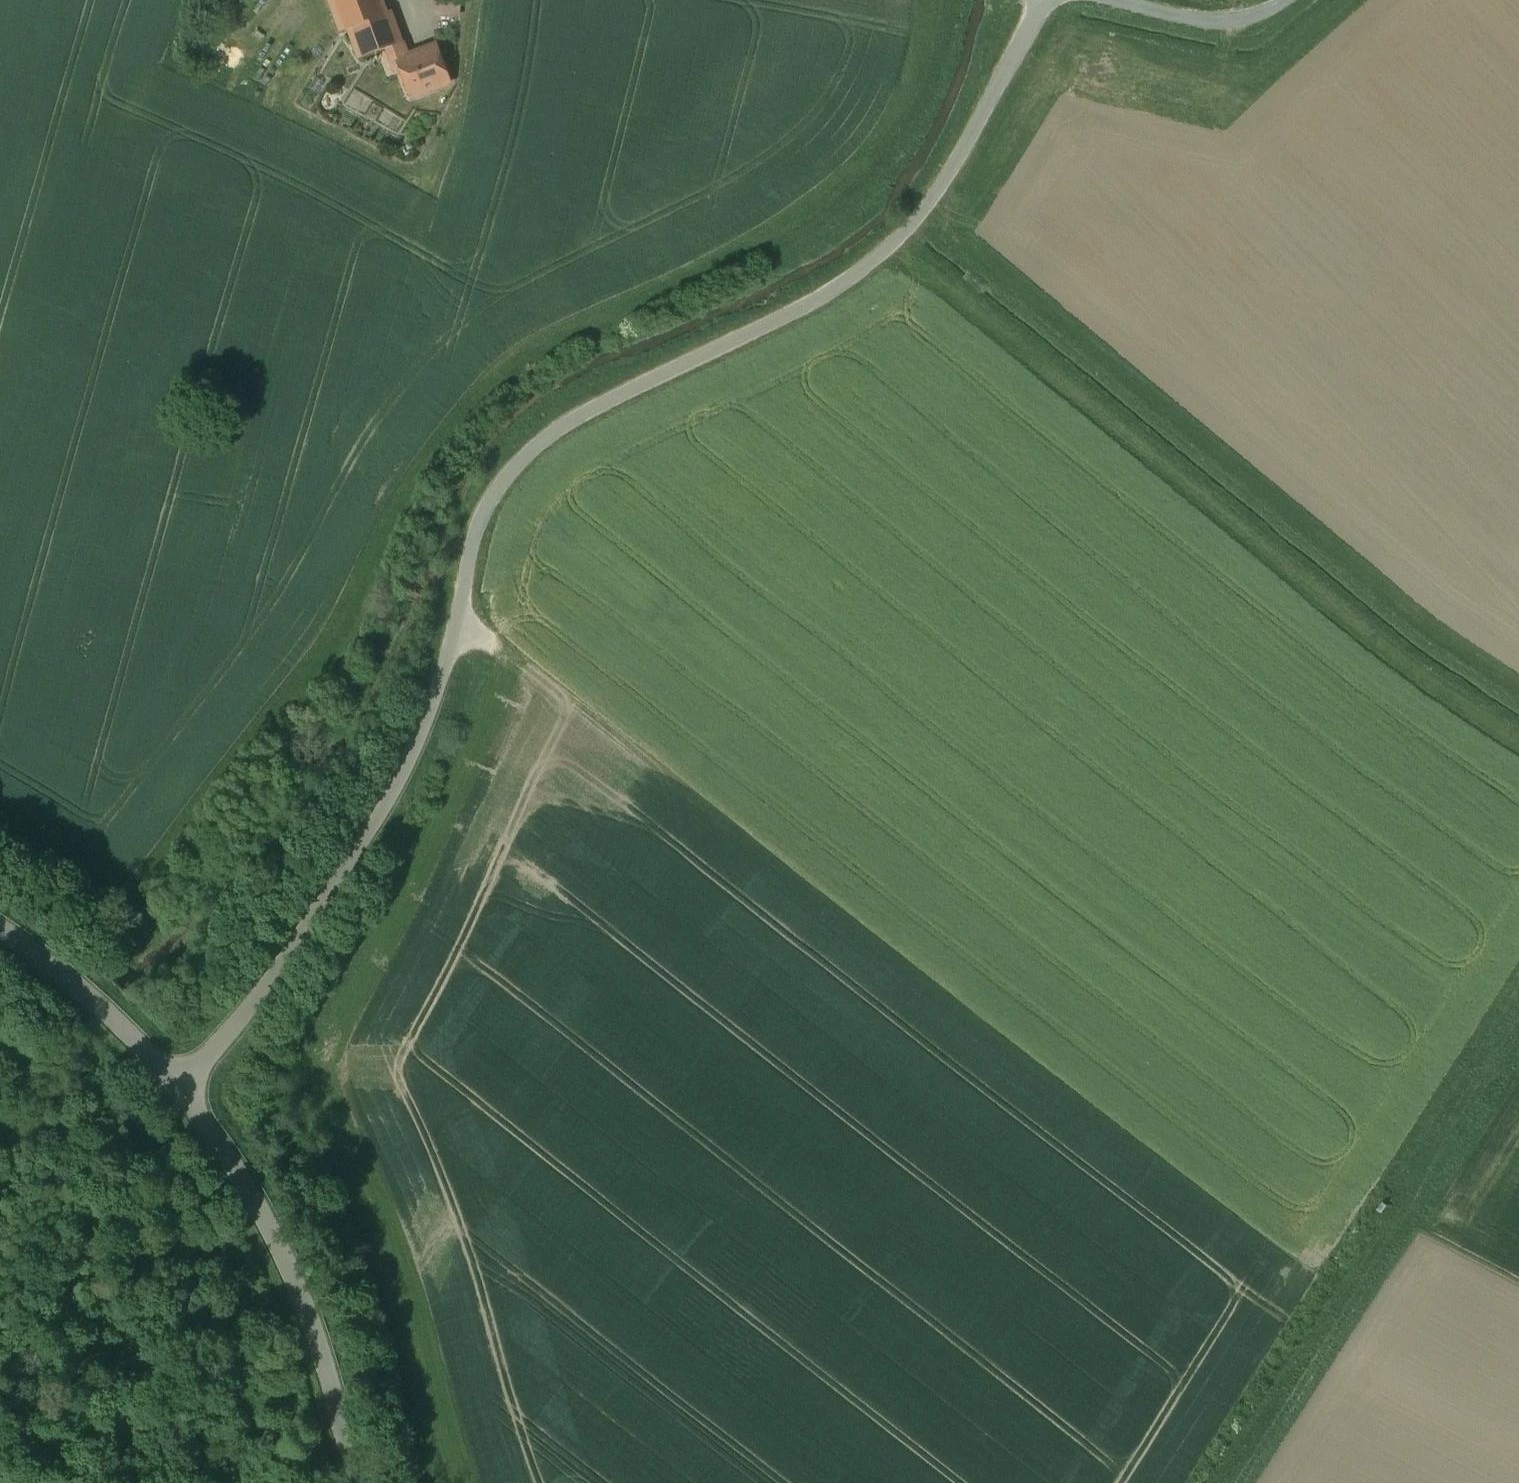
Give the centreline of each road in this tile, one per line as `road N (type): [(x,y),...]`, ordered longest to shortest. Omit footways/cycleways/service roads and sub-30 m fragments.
road 1 (unclassified): [(1051,0),(1023,63),(967,147),(882,255),(823,296),(581,413),(500,483),(480,521),(453,653),(406,769),(246,1015),(183,1087)]
road 2 (track): [(1219,1482),(1518,1008)]
road 3 (unclassified): [(360,1482),(296,1280),(262,1210),(183,1087)]
road 4 (unclassified): [(183,1087),(98,1002),(0,928)]
road 5 (unclassified): [(1076,0),(1211,33),(1252,30),(1306,0)]

